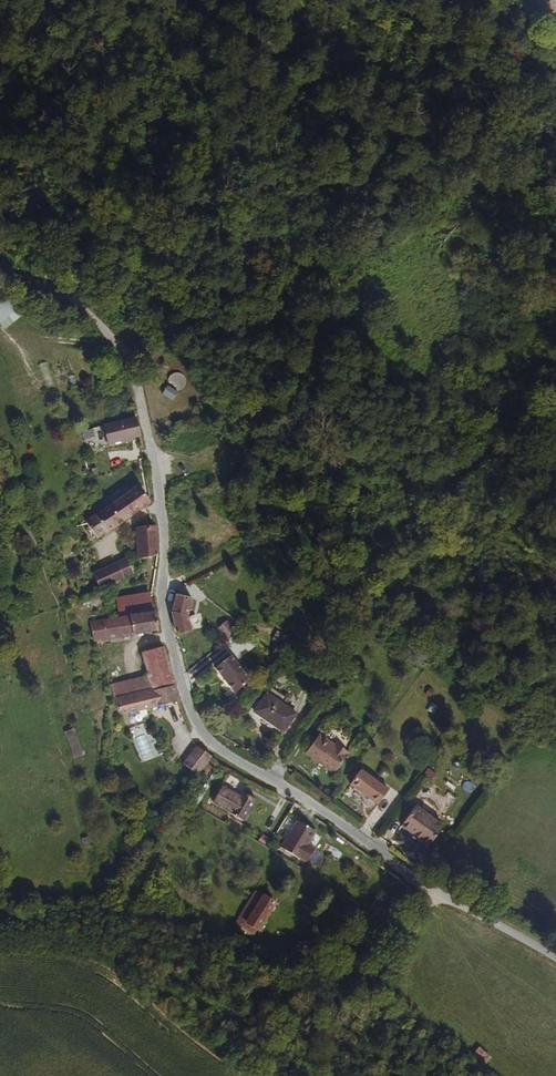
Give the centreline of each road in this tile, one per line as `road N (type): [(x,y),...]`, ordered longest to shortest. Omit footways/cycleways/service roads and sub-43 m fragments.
road 1 (residential): [(0,269),(87,313),(129,373),(162,495),(170,638),(189,707),(207,739),(555,958)]
road 2 (track): [(555,381),(457,468),(413,494),(296,536),(270,535),(164,590)]
road 3 (track): [(422,878),(402,941),(368,973),(100,909),(54,907)]

